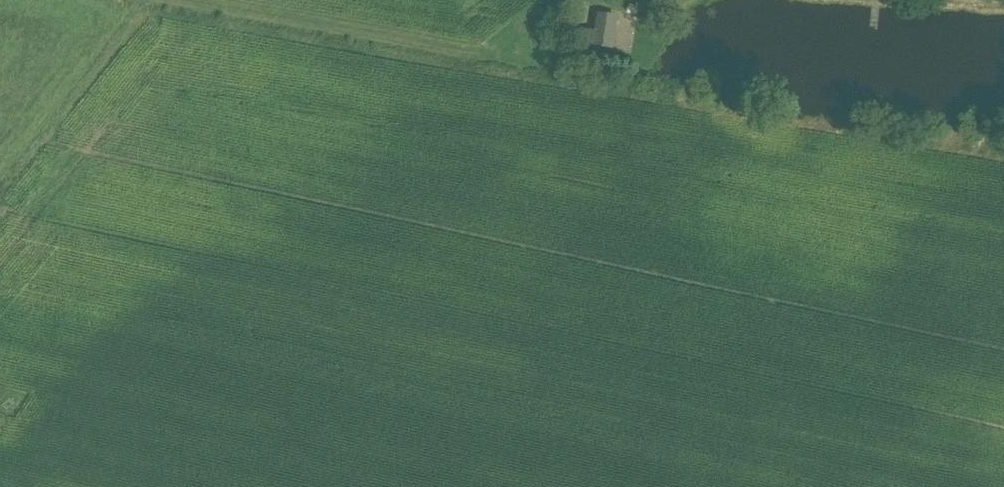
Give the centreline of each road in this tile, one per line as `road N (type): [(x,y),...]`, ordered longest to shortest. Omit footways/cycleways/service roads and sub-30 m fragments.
road 1 (track): [(161,0),(475,54)]

